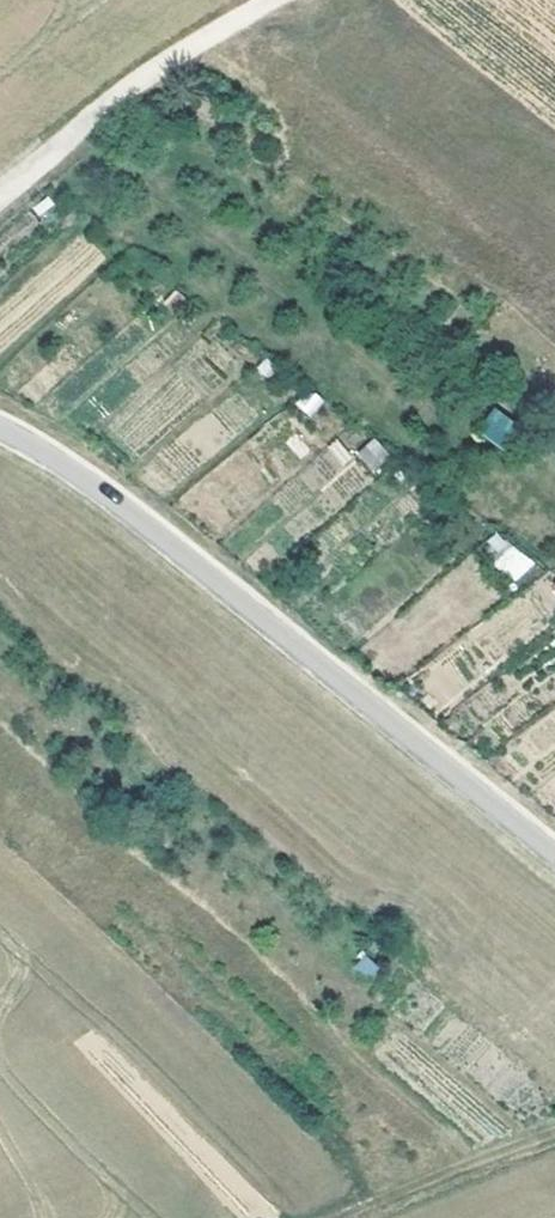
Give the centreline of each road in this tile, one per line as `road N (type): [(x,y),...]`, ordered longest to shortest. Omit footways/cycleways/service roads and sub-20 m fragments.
road 1 (unclassified): [(0,429),(86,482),(205,574),(554,858)]
road 2 (track): [(276,0),(176,62),(0,199)]
road 3 (track): [(343,1217),(554,1133)]

